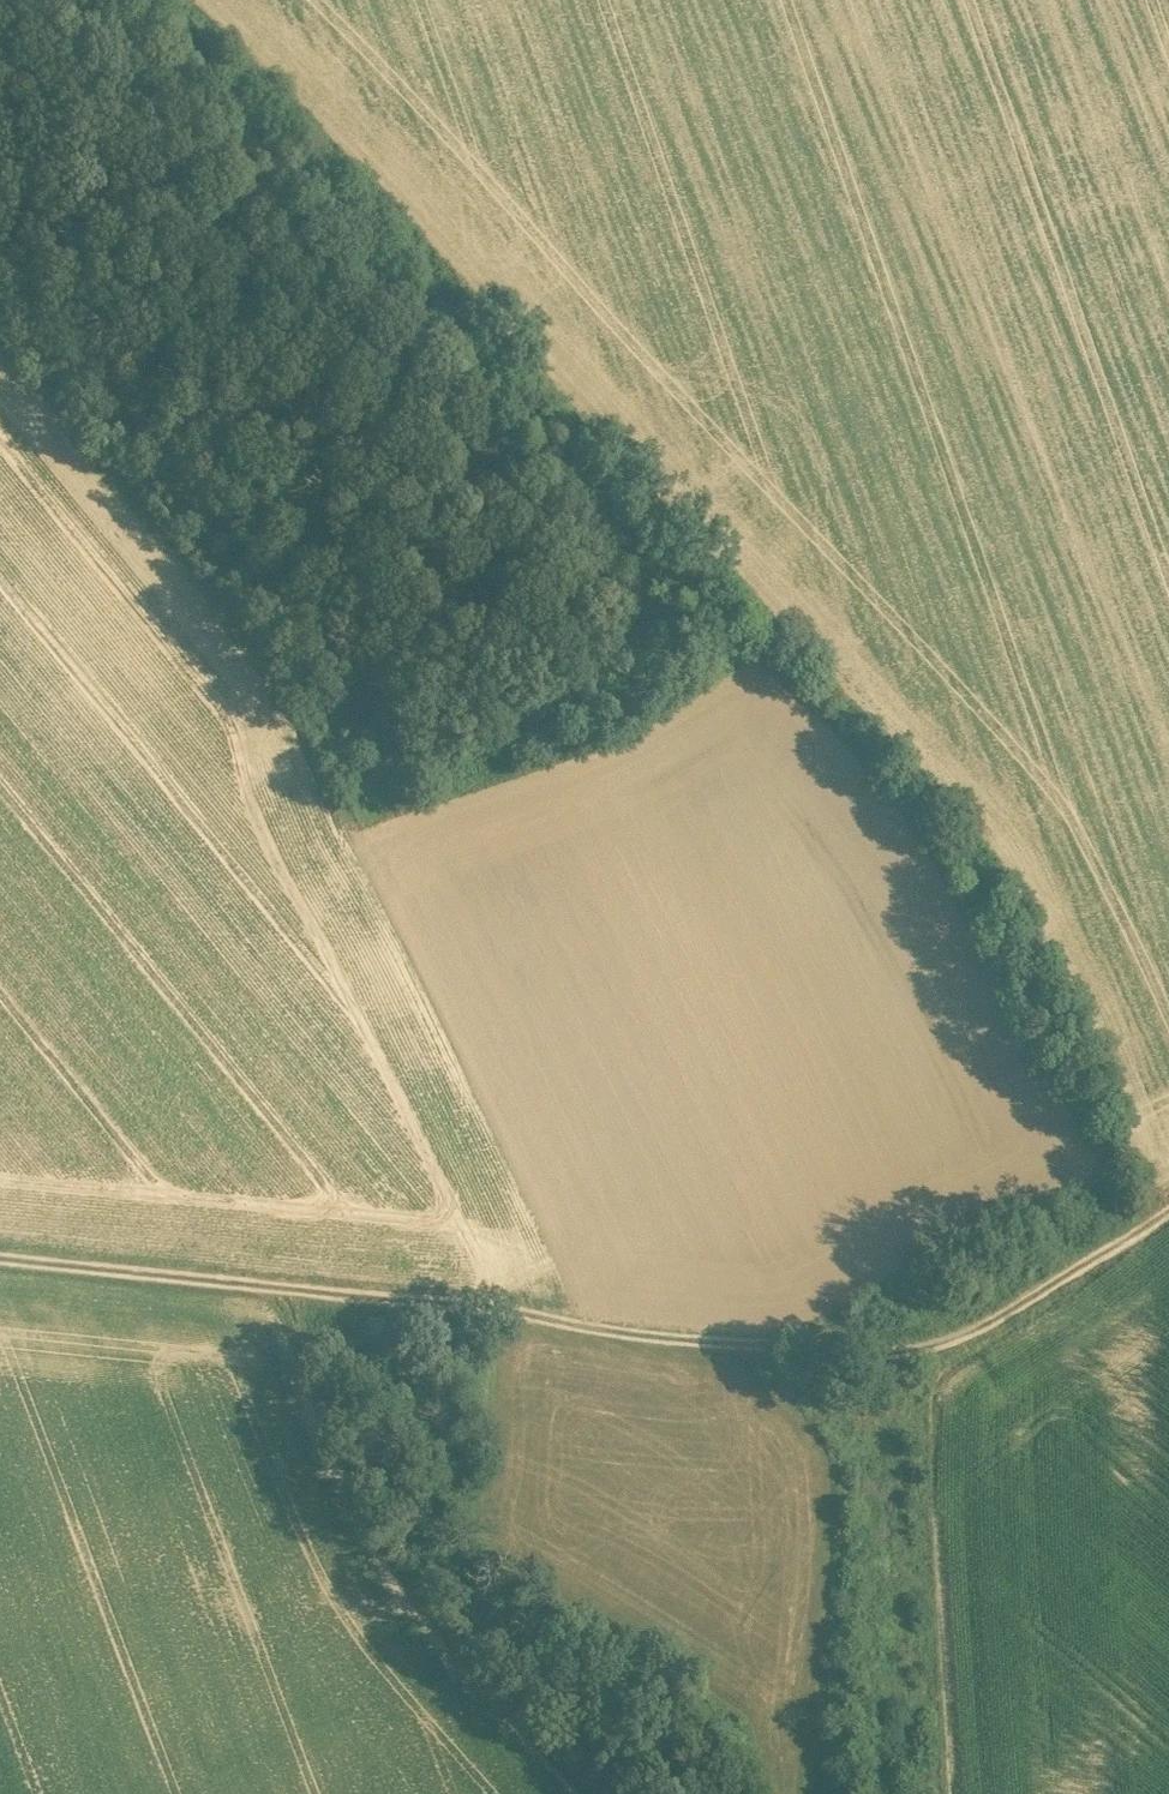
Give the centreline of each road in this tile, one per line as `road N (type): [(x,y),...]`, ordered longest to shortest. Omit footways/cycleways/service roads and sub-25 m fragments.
road 1 (track): [(1168,1211),(977,1328),(882,1355),(706,1342),(486,1306),(0,1260)]

